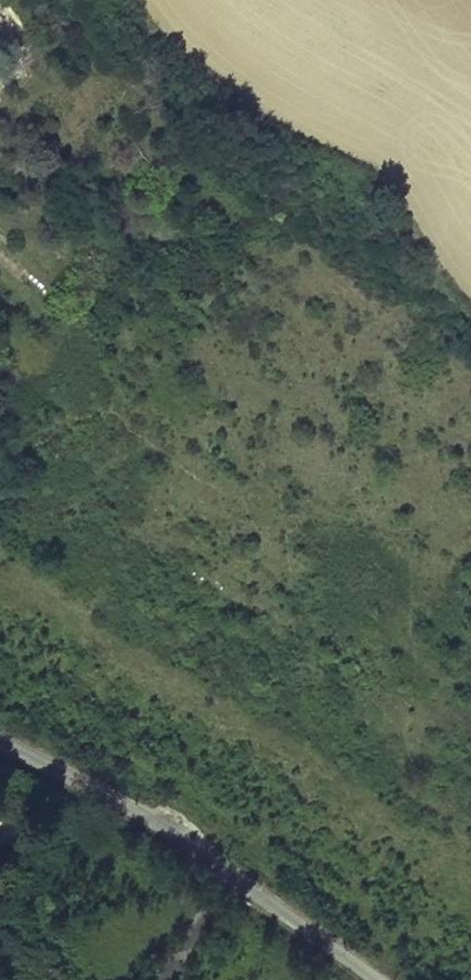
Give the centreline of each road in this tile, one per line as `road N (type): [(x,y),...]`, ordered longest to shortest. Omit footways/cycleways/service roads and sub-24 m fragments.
road 1 (residential): [(376,979),(180,838),(0,743)]

